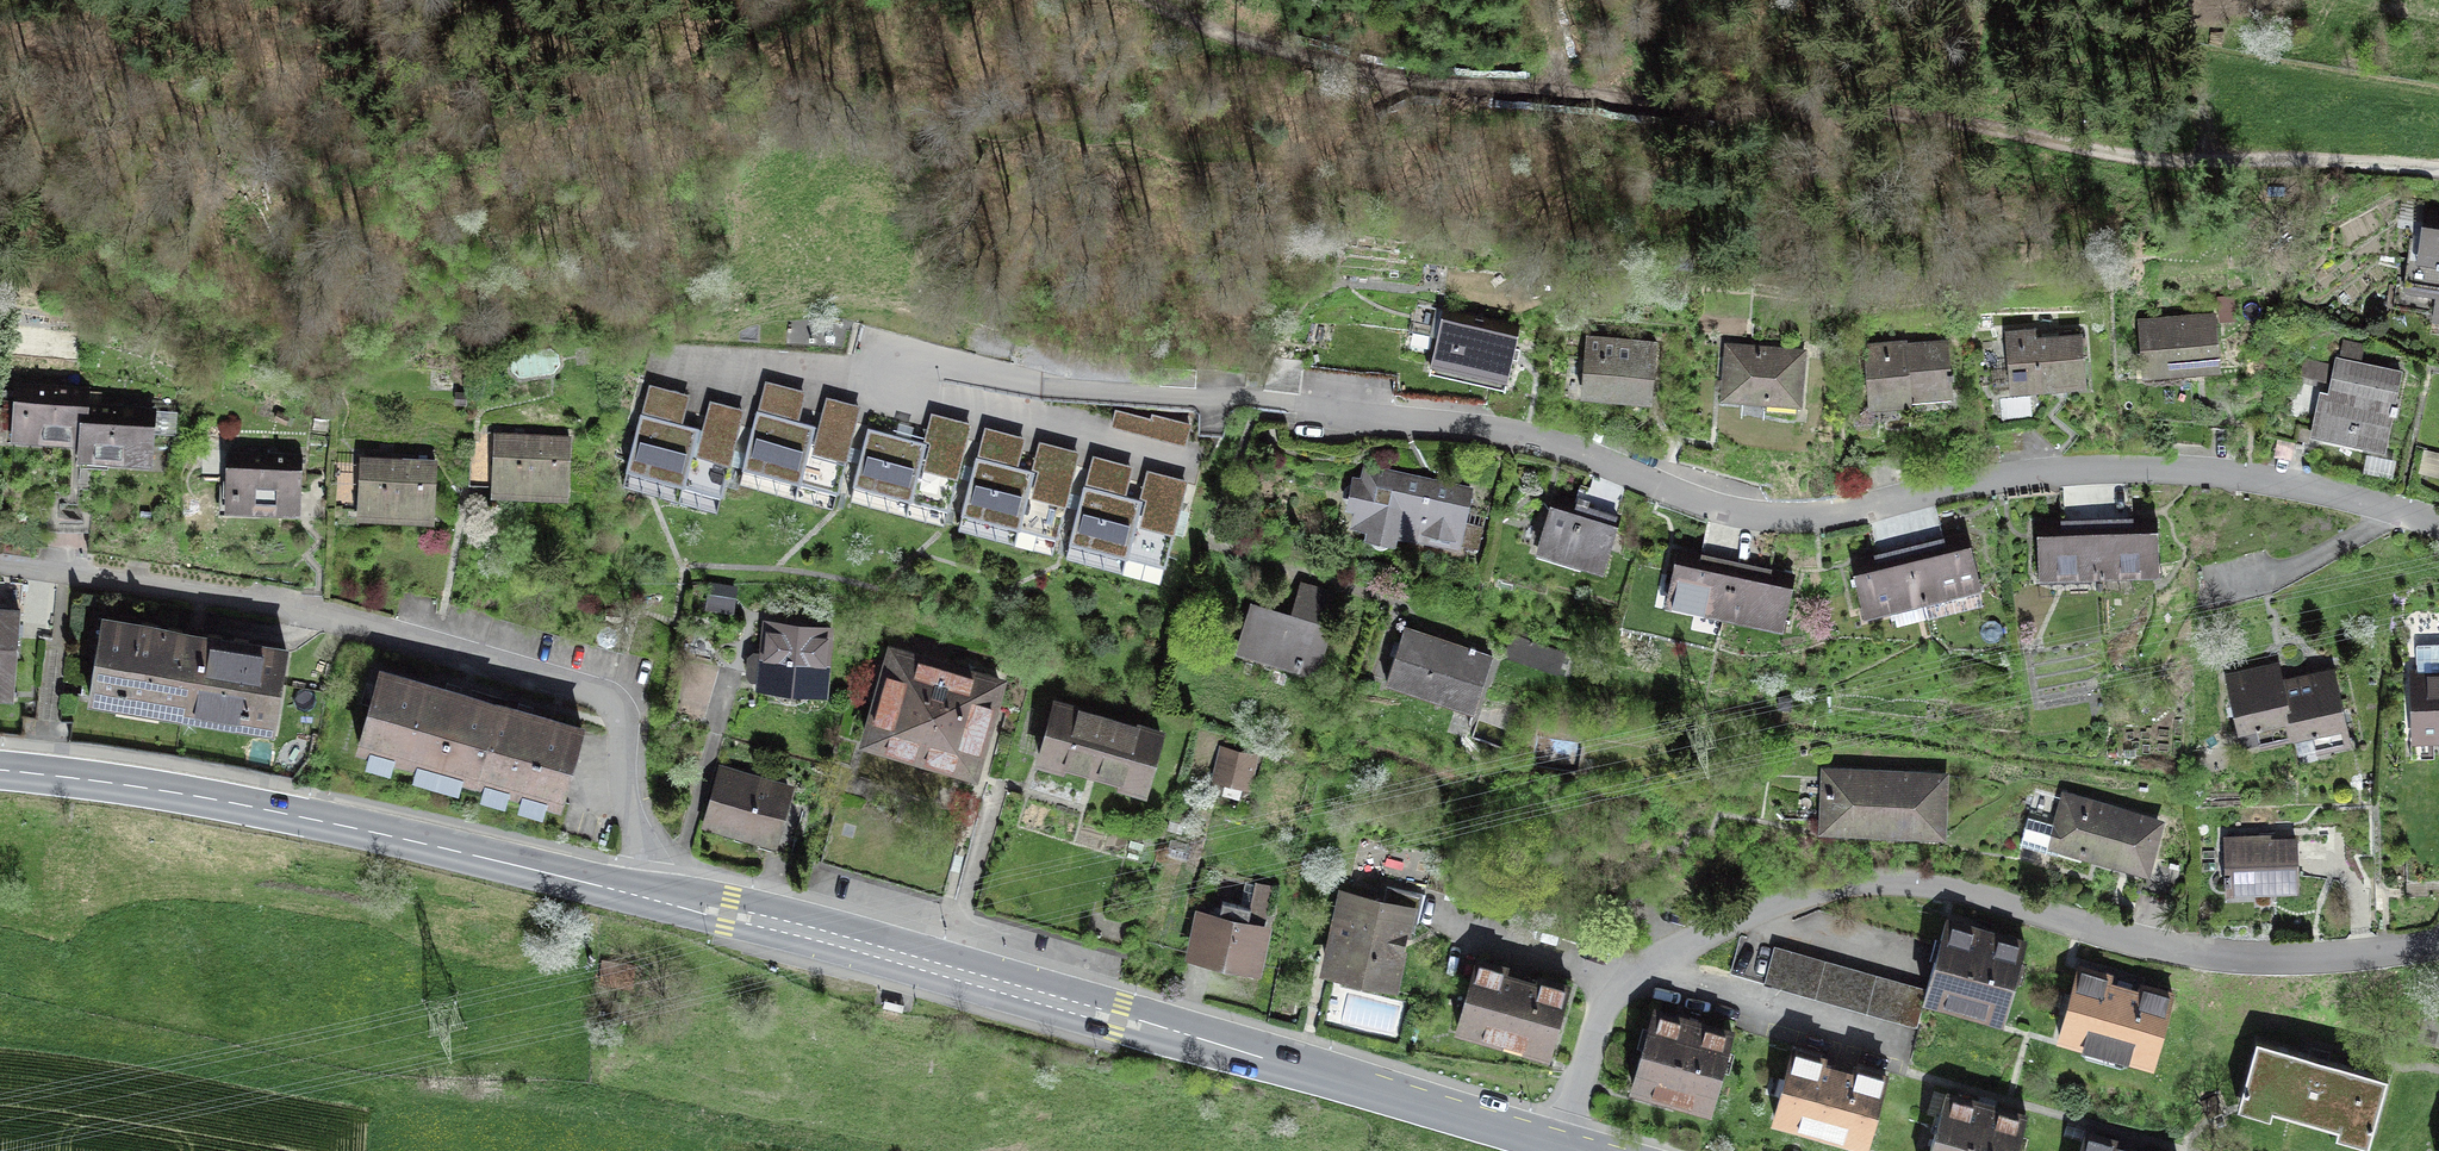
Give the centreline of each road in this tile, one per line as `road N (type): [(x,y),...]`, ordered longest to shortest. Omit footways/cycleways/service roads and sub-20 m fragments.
road 1 (residential): [(2438,528),(2303,488),(2155,469),(2034,472),(1798,520),(1742,516),(1551,443),(1259,397),(1038,386),(899,356),(866,374),(671,365)]
road 2 (track): [(1141,0),(1309,65),(1408,80),(1638,111),(1847,115),(2191,153)]
road 3 (residential): [(1567,1149),(1603,1016),(1626,983),(1679,948),(1834,886),(1950,887),(2212,956),(2296,959),(2438,945)]
road 4 (secondary): [(1567,1149),(840,941),(669,902)]
road 5 (residential): [(669,902),(627,808),(620,716),(605,698),(323,616),(0,564)]
road 6 (secondary): [(669,902),(218,800),(0,770)]
road 7 (track): [(2191,153),(2438,170)]
road 8 (track): [(2191,153),(2163,55),(2169,0)]

